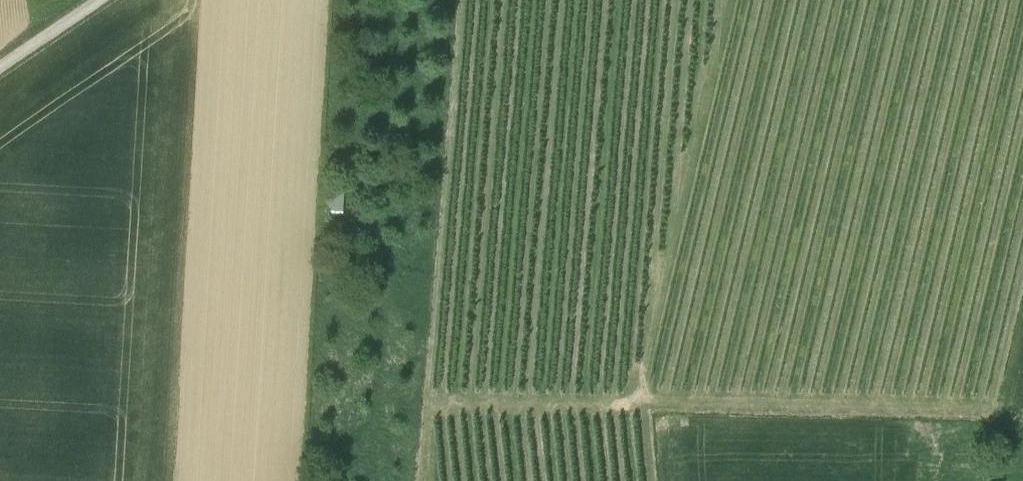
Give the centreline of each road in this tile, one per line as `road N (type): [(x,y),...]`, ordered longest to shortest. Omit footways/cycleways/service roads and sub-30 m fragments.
road 1 (track): [(0,67),(100,0)]

